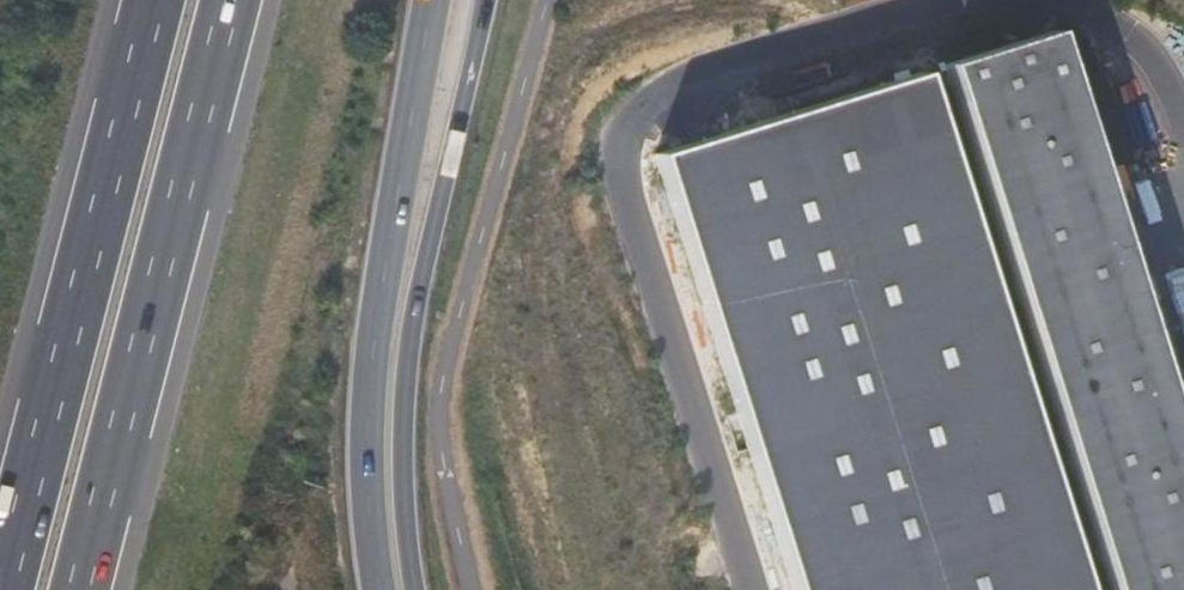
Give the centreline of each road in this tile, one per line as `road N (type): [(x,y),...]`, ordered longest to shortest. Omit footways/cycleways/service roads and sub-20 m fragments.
road 1 (motorway): [(83,589),(234,0)]
road 2 (motorway): [(150,0),(0,584)]
road 3 (secondary): [(415,589),(403,485),(406,371),(423,263),(485,0)]
road 4 (secondary): [(435,0),(364,416),(380,589)]

